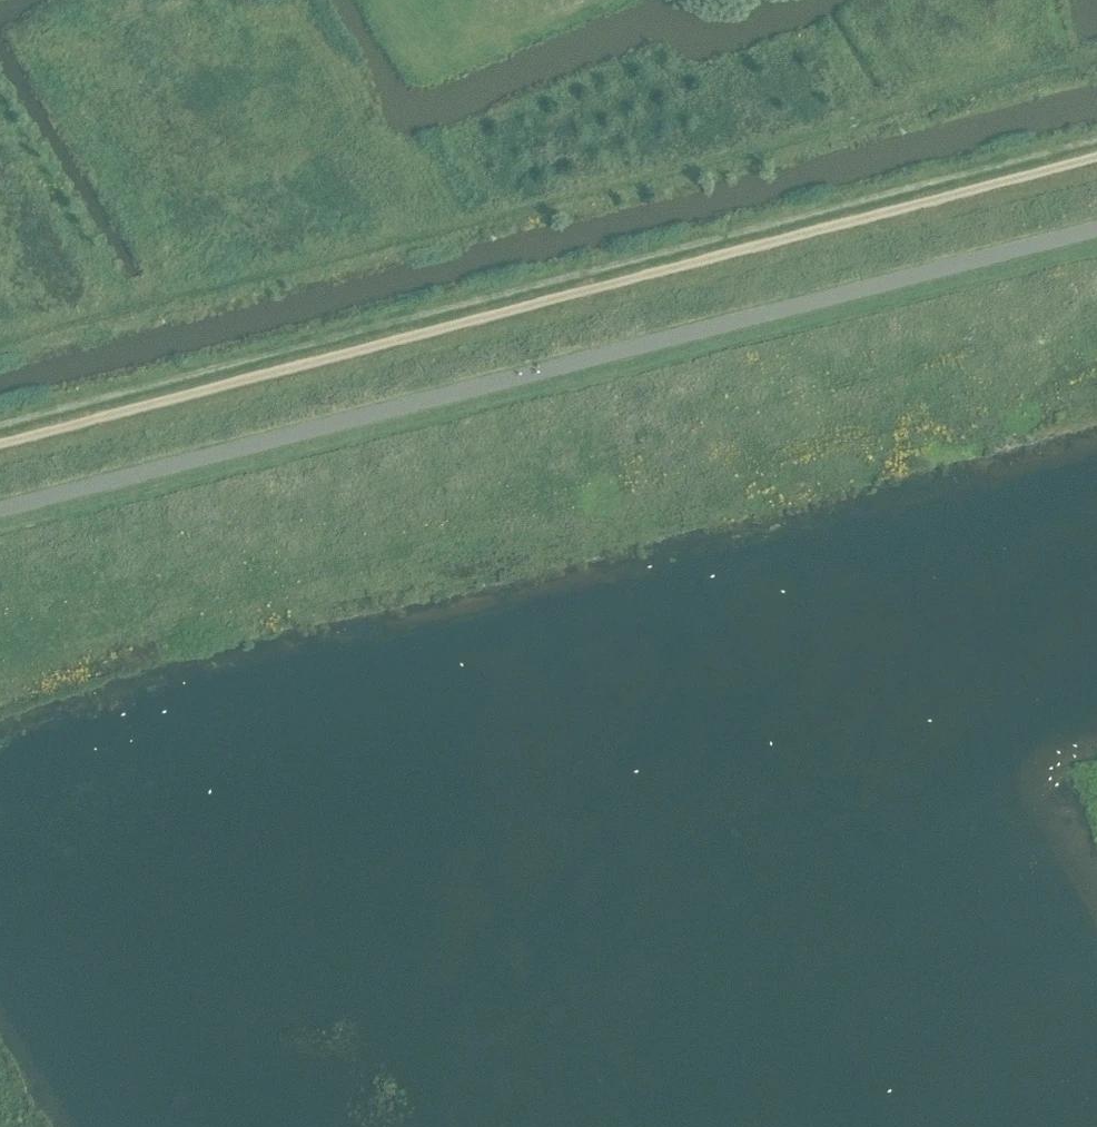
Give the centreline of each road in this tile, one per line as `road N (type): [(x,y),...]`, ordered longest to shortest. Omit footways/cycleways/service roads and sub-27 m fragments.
road 1 (track): [(0,423),(1096,138)]

